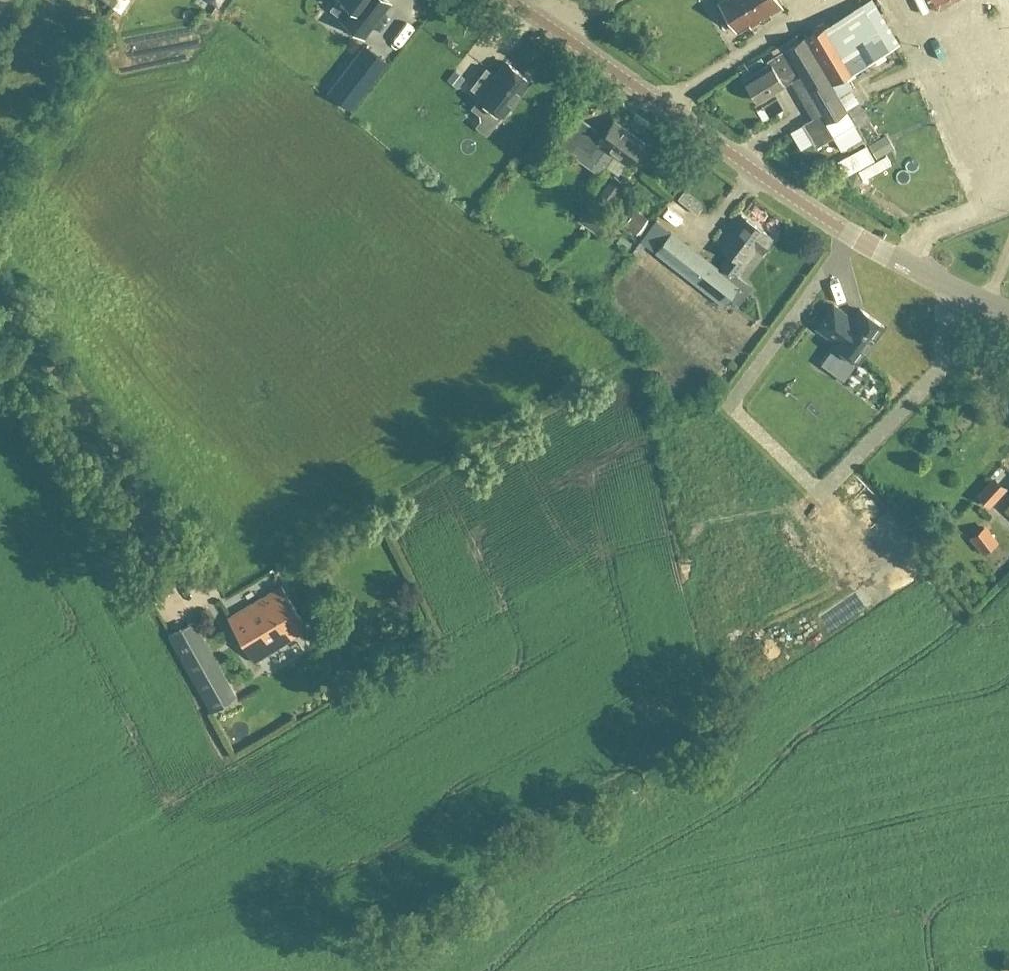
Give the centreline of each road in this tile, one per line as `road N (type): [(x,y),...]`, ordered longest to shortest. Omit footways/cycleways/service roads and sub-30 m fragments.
road 1 (tertiary): [(1008,314),(854,242),(504,0)]

